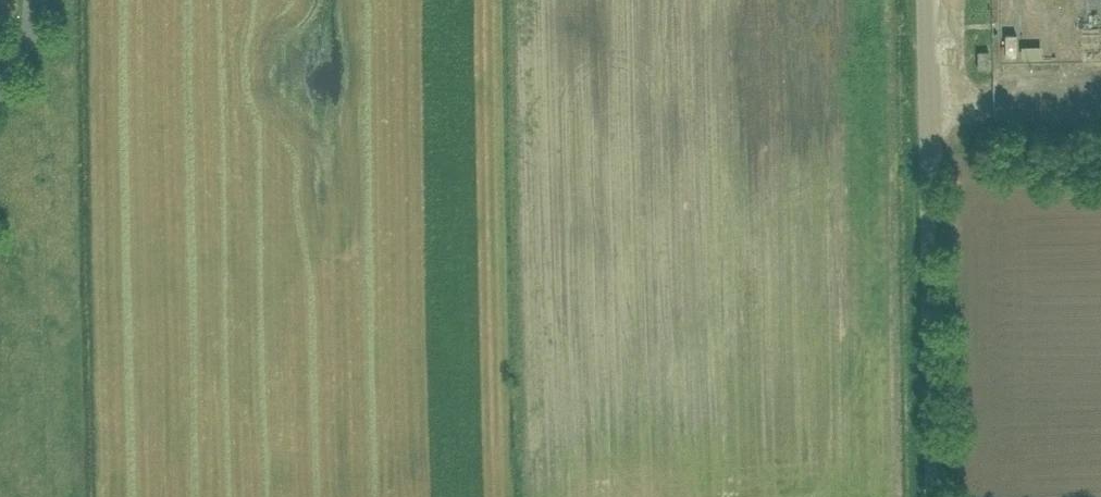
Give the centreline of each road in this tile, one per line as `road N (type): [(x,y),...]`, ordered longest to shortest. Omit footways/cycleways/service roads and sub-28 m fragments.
road 1 (unclassified): [(924,0),(932,496)]

